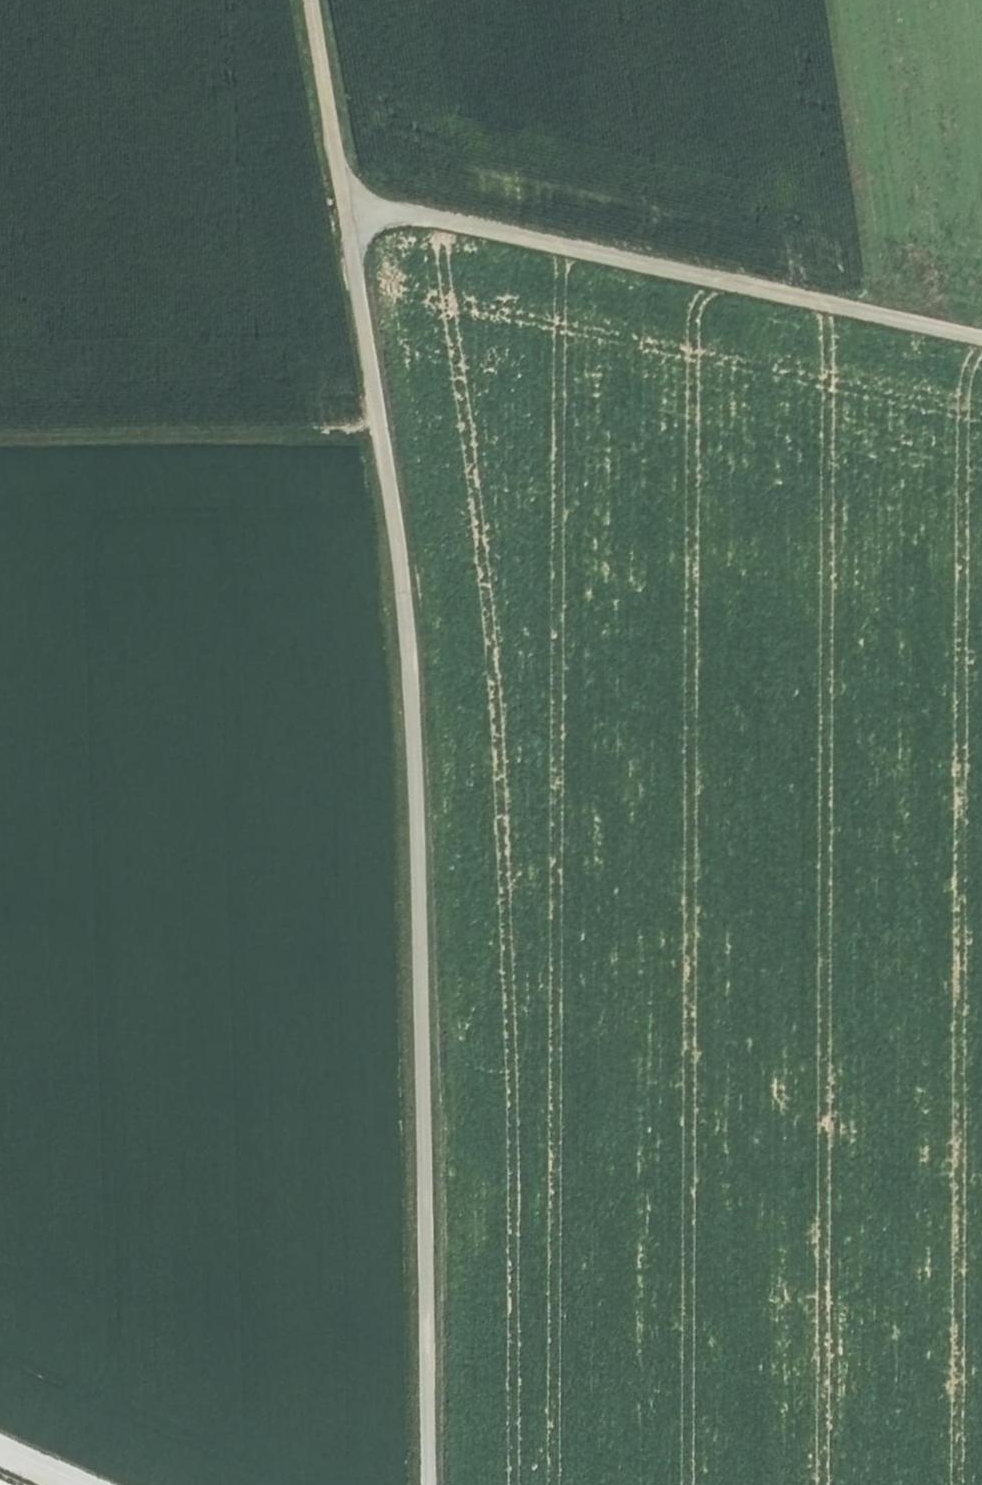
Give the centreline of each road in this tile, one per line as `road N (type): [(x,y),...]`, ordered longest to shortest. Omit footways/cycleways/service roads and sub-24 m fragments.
road 1 (track): [(345,203),(399,568),(410,699),(427,1484)]
road 2 (track): [(345,203),(981,338)]
road 3 (track): [(381,438),(0,440)]
road 4 (track): [(312,0),(345,203)]

